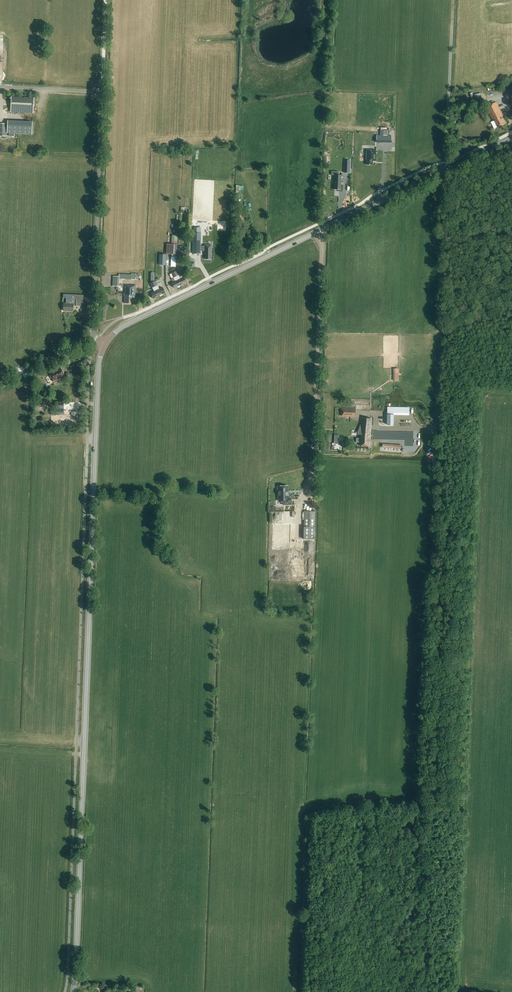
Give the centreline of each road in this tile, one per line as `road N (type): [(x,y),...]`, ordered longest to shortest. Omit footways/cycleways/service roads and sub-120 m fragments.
road 1 (tertiary): [(74,991),(106,343)]
road 2 (tertiary): [(106,343),(128,323),(511,138)]
road 3 (track): [(323,228),(314,483)]
road 4 (unclassified): [(97,339),(105,92)]

